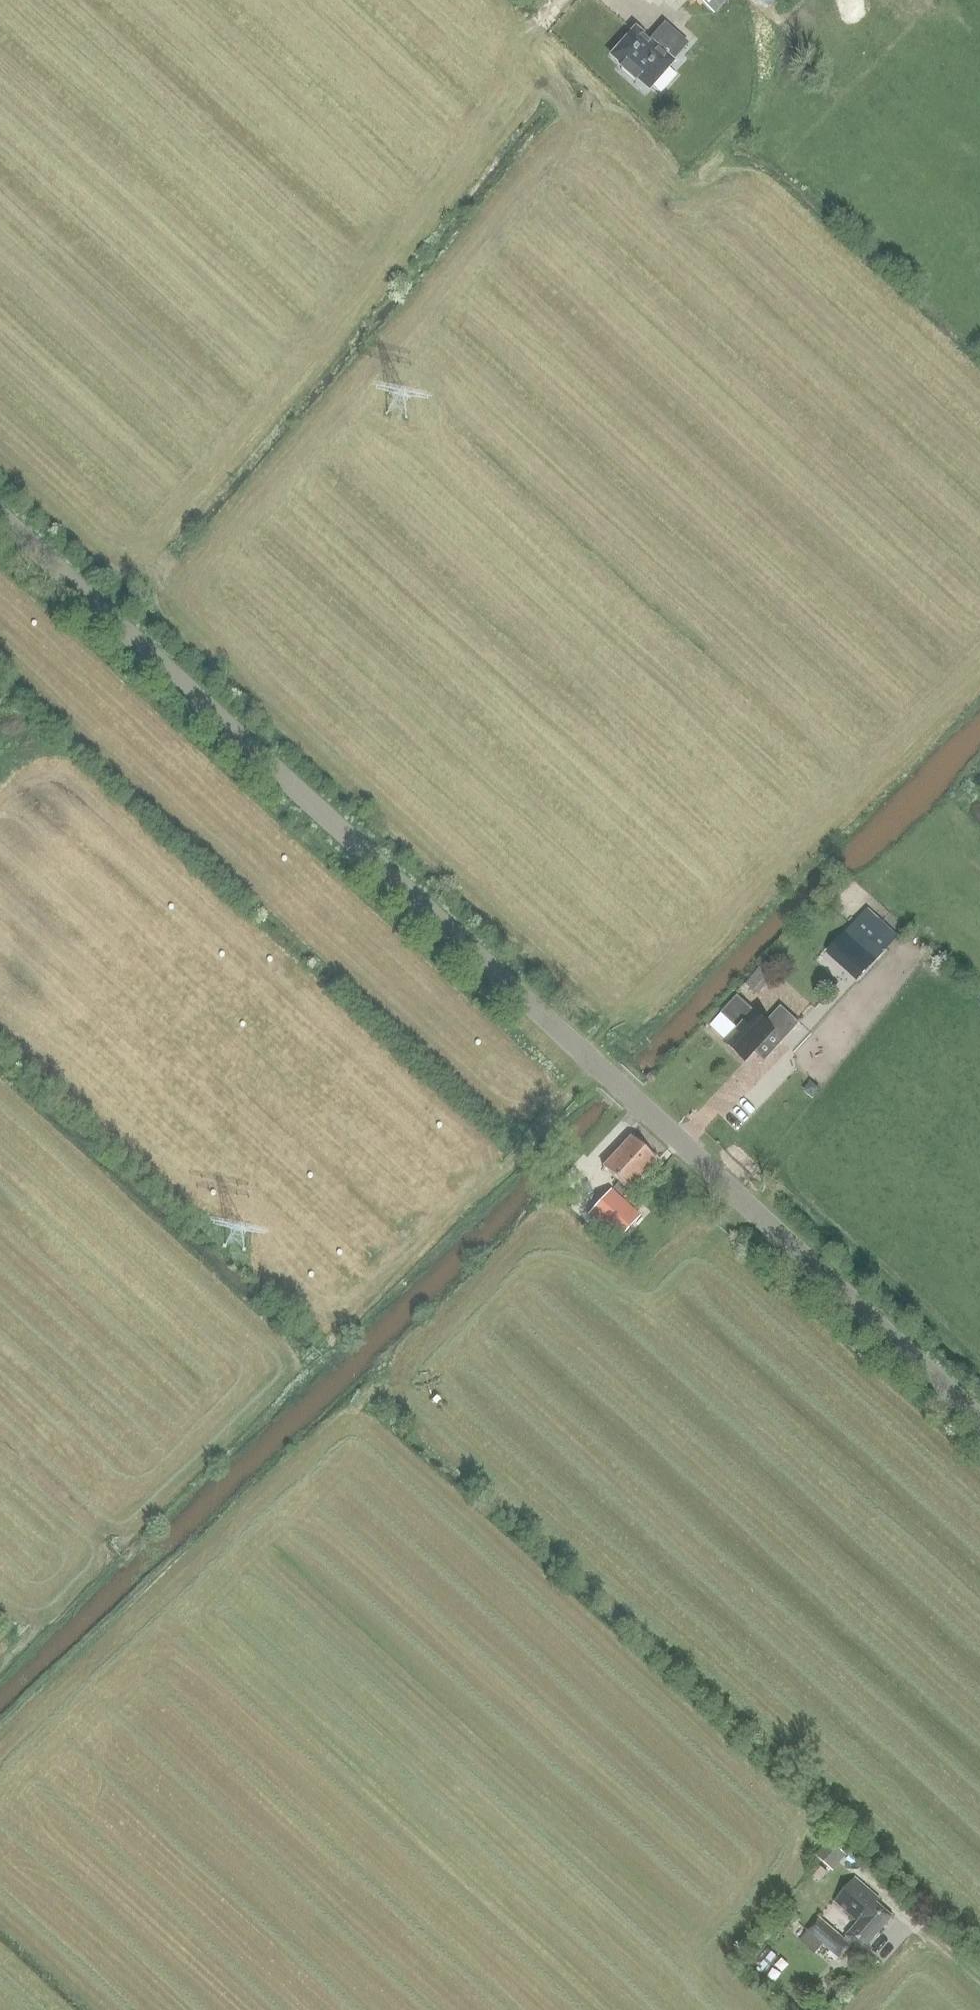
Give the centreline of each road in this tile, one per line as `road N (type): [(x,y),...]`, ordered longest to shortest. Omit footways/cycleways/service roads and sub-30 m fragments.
road 1 (tertiary): [(979,1423),(0,517)]
road 2 (track): [(979,1983),(857,1870)]

